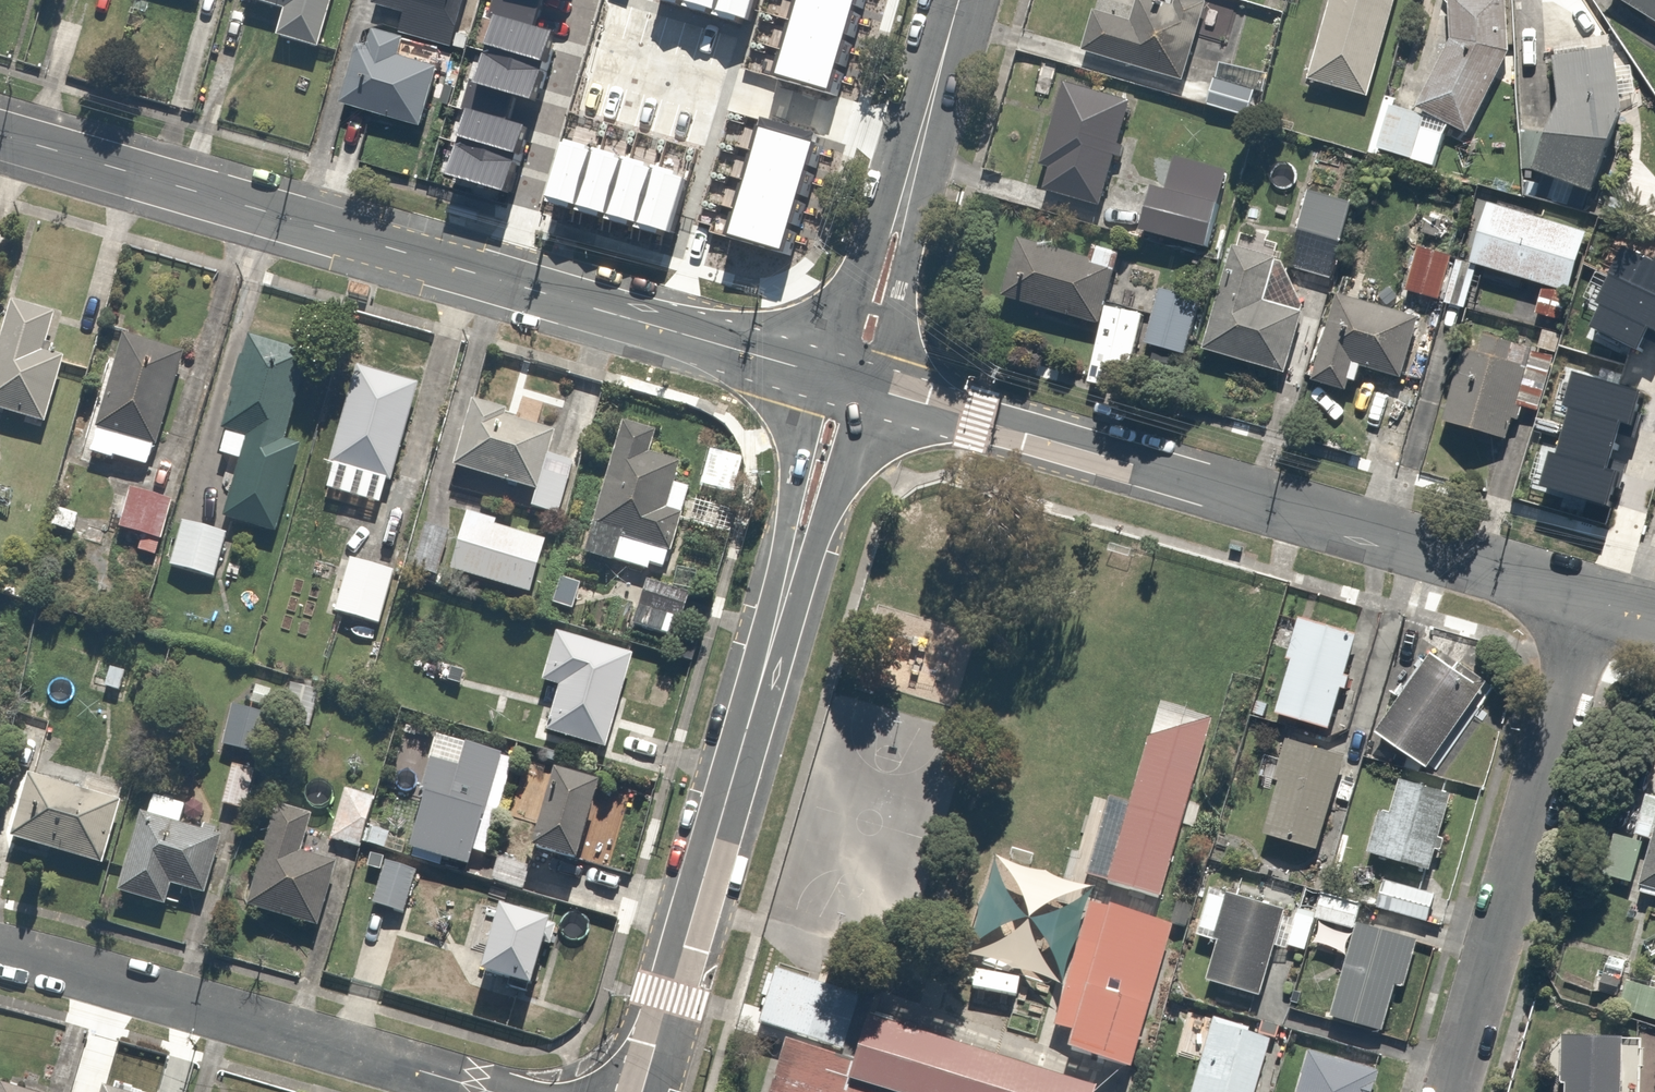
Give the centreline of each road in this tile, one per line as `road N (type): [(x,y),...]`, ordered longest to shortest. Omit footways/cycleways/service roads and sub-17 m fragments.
road 1 (tertiary): [(849,383),(0,135)]
road 2 (tertiary): [(849,383),(1588,603)]
road 3 (tertiary): [(849,383),(643,1091)]
road 4 (residential): [(0,950),(490,1091)]
road 5 (residential): [(1588,603),(1449,1091)]
road 6 (residential): [(960,0),(849,383)]

